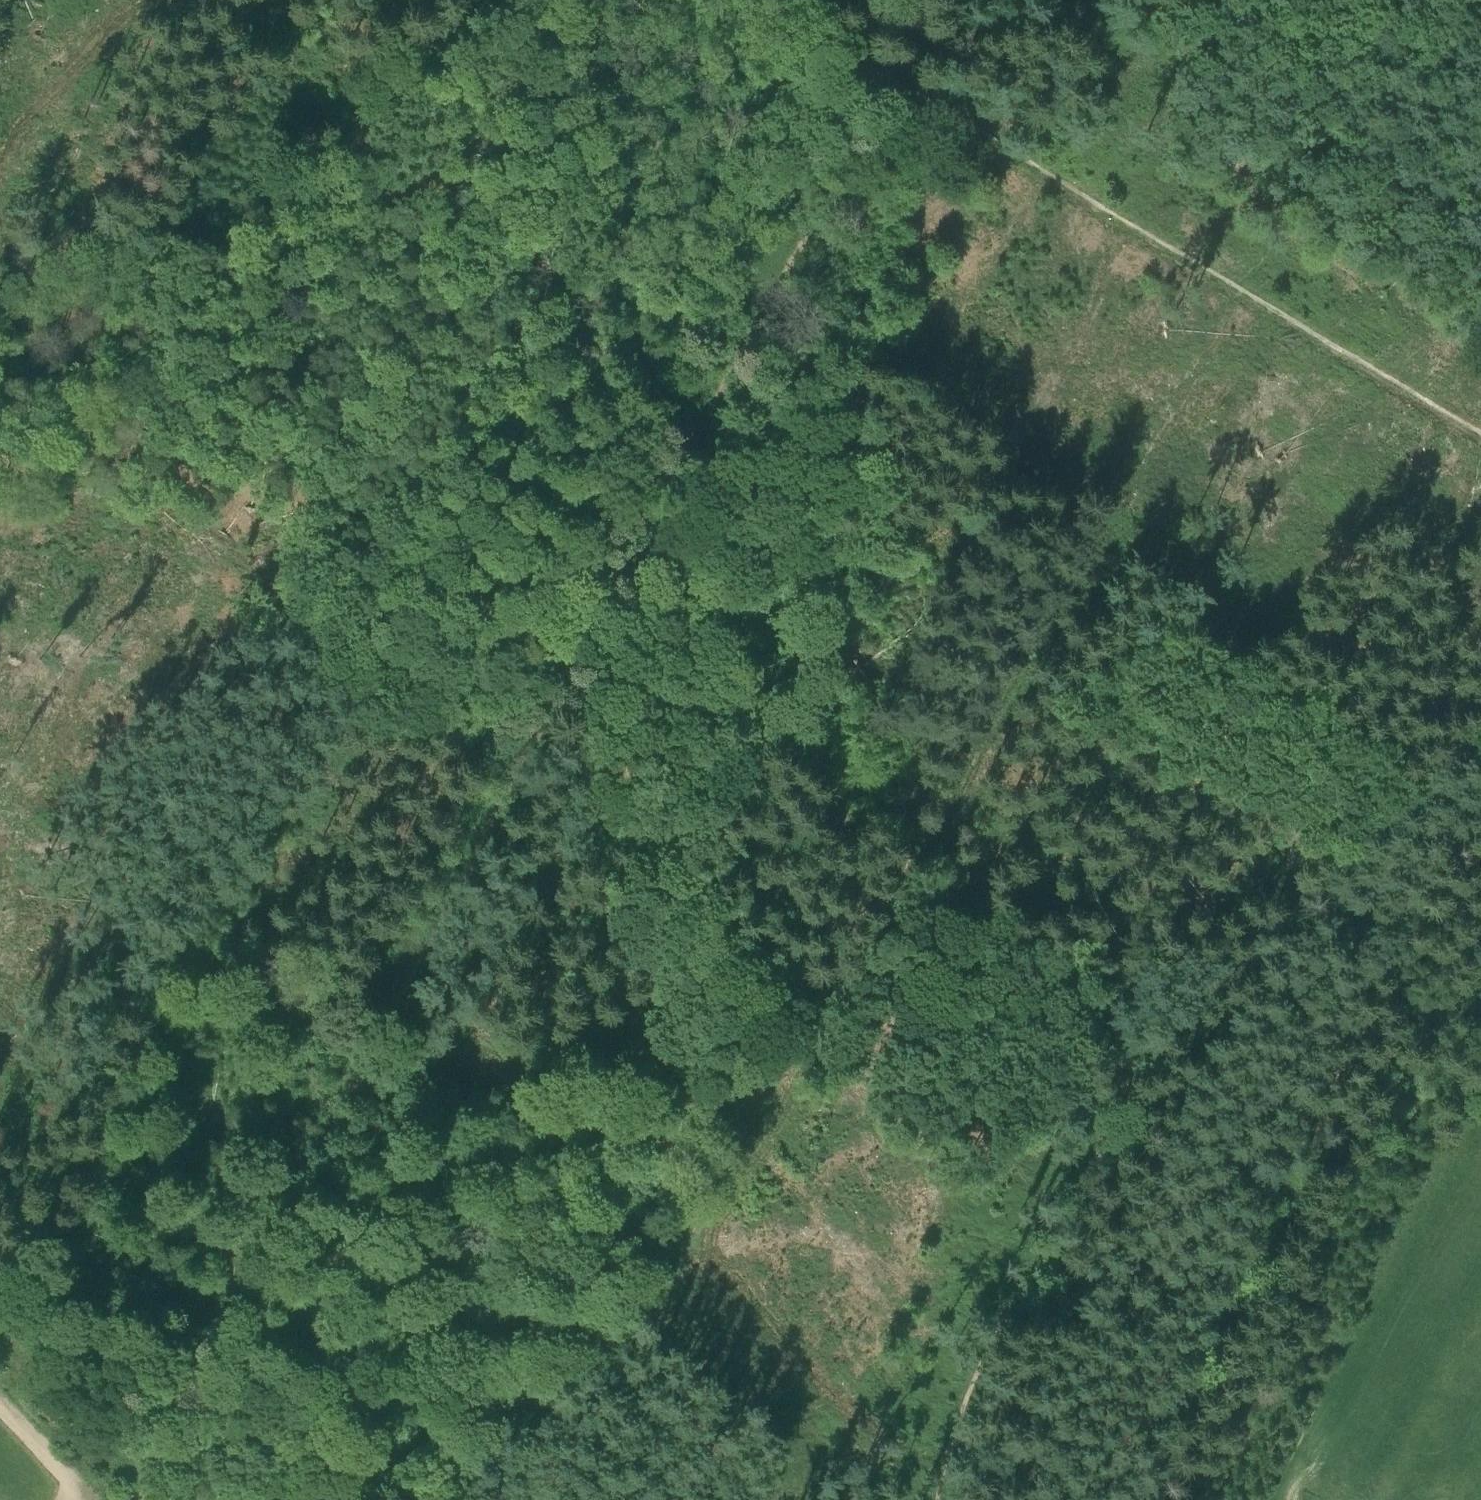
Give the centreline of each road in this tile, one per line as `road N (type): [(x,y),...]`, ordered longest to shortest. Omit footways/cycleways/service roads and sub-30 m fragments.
road 1 (track): [(815,31),(843,85),(835,130),(512,773),(177,1409),(143,1479),(145,1499)]
road 2 (track): [(1480,722),(1468,748),(1403,816),(1224,976),(1131,1073),(1073,1212),(972,1375),(938,1499)]
road 3 (track): [(759,0),(1175,242),(1327,337),(1480,449)]
road 4 (track): [(230,0),(36,269)]

